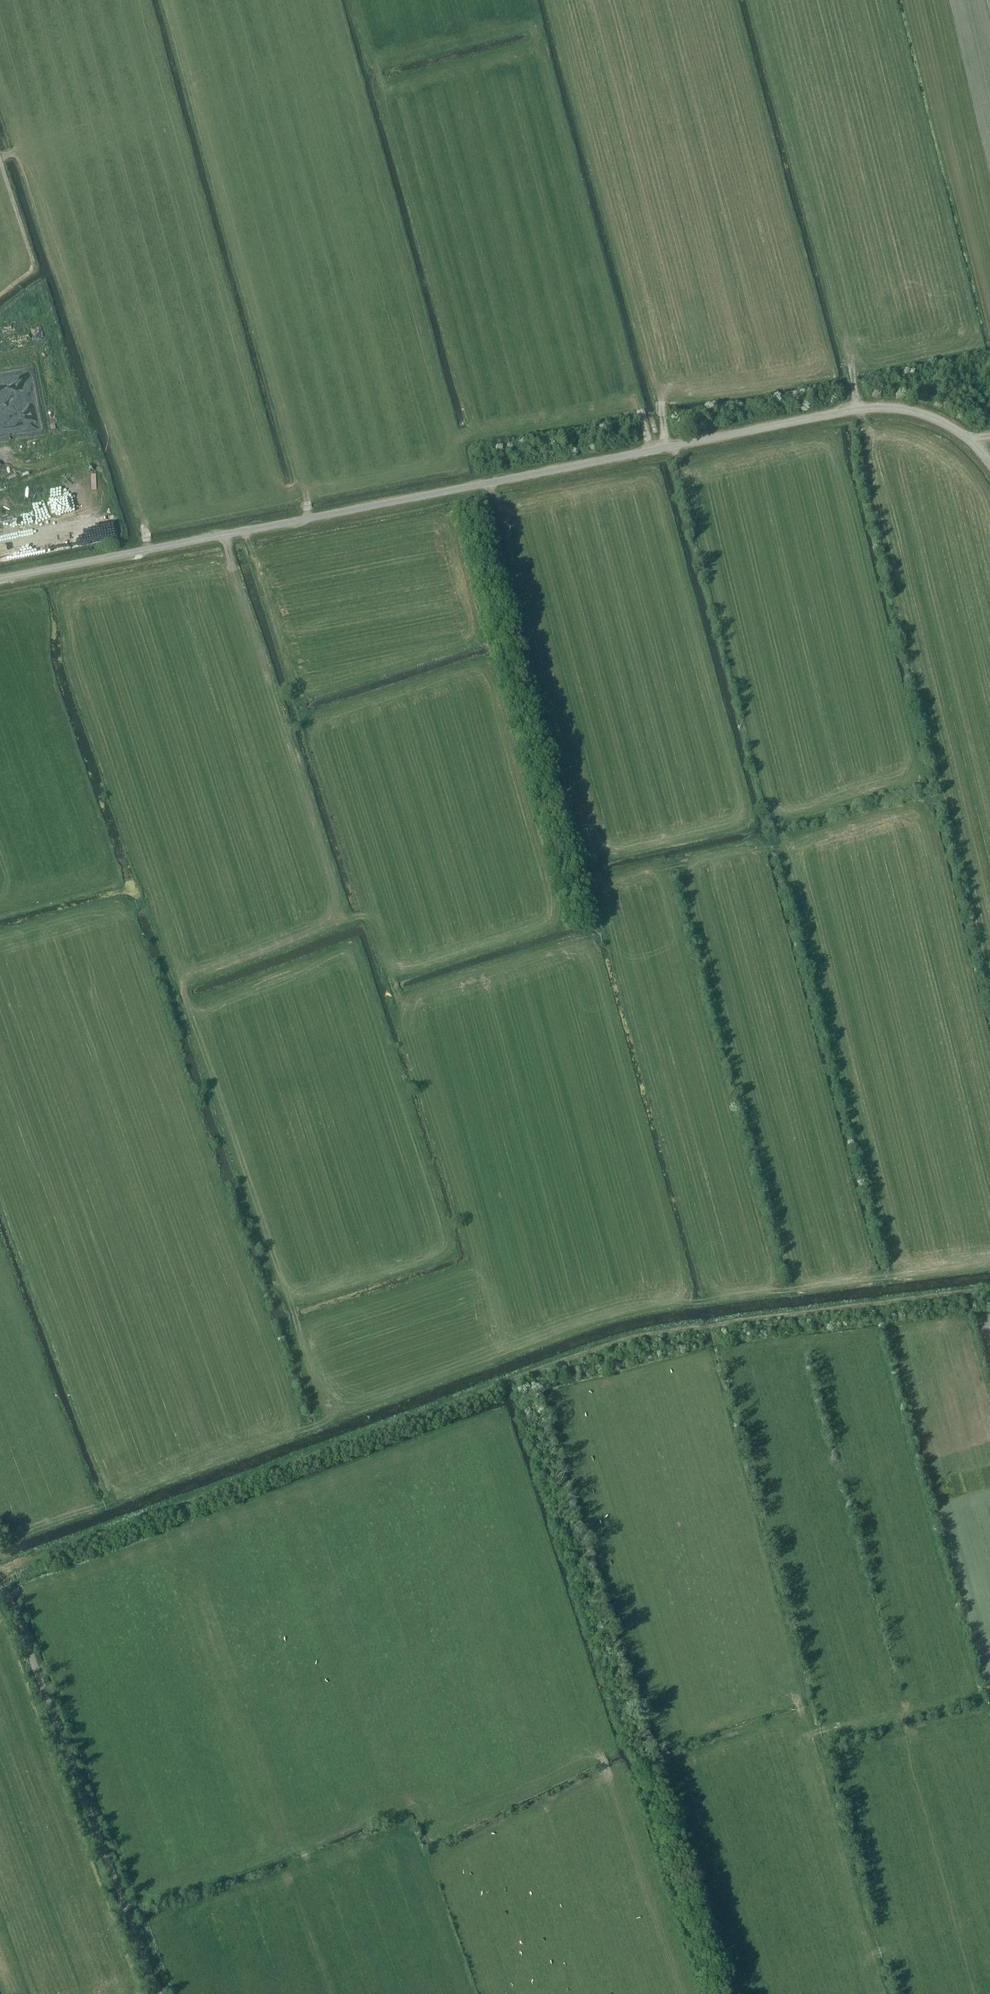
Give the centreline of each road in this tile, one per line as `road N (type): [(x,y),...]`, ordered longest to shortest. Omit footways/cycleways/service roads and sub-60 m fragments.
road 1 (unclassified): [(0,578),(830,418),(930,419),(976,445),(989,471)]
road 2 (unclassified): [(156,1993),(0,1590)]

